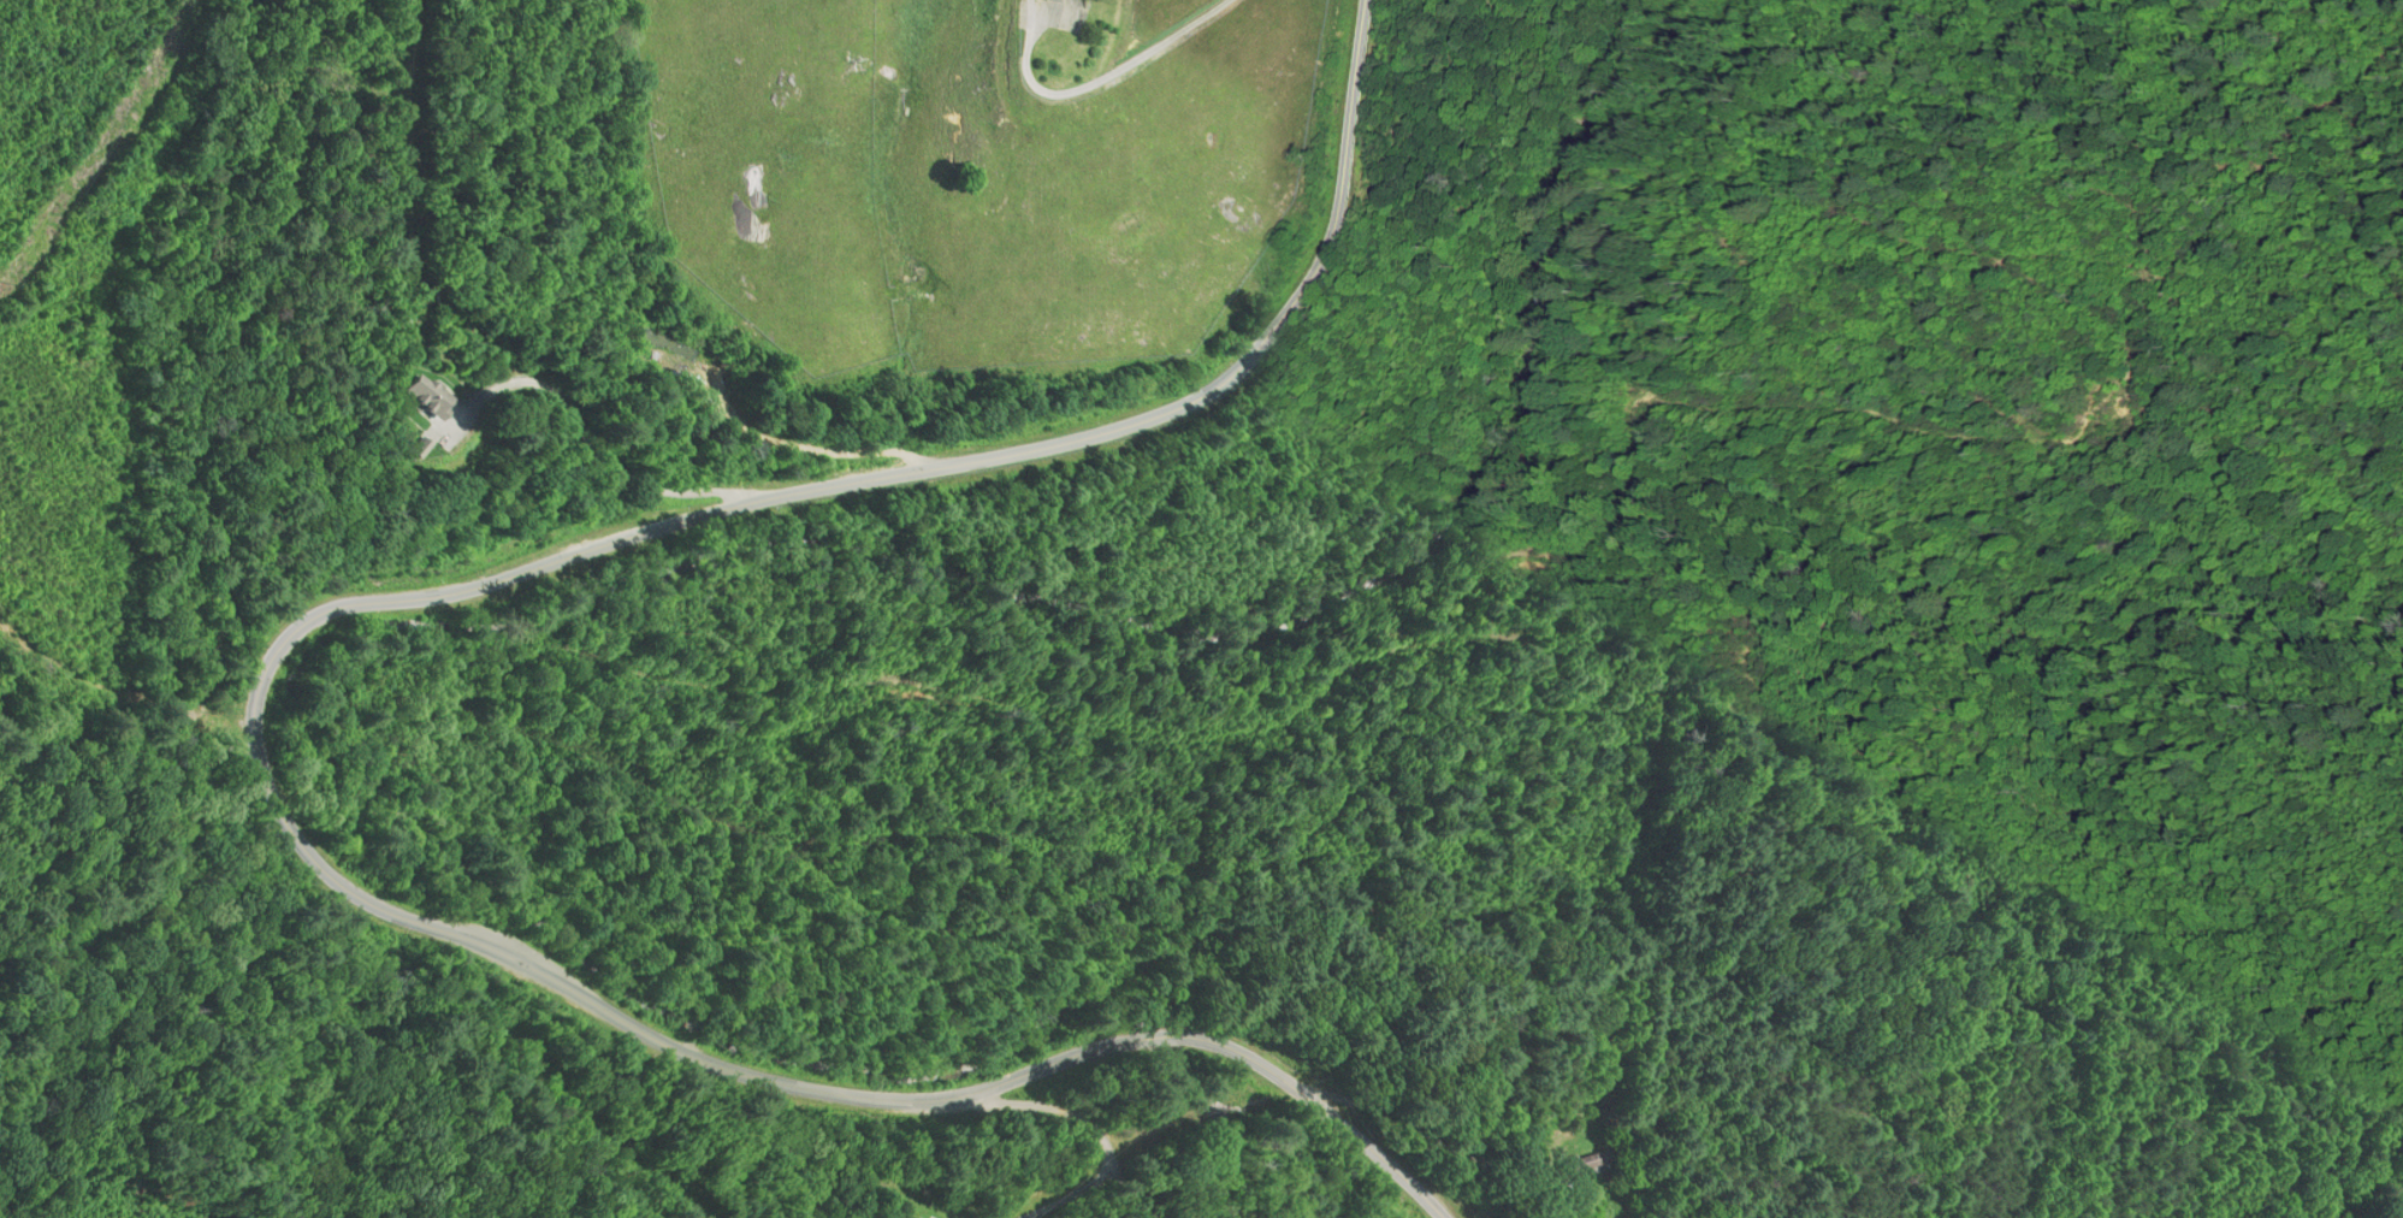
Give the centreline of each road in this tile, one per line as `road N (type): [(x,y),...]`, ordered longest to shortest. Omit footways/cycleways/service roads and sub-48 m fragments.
road 1 (residential): [(1446,1217),(1306,1095),(1205,1037),(1100,1047),(971,1092),(929,1096),(799,1086),(700,1059),(495,952),(355,897),(322,874),(272,798),(254,725),(254,696),(270,664),(285,641),(332,609),(454,593),(677,519),(1091,434),(1174,407),(1224,379),(1291,307),(1334,224),(1365,0)]
road 2 (residential): [(473,945),(452,1065),(319,1101),(229,1155),(301,1200),(298,1217)]

